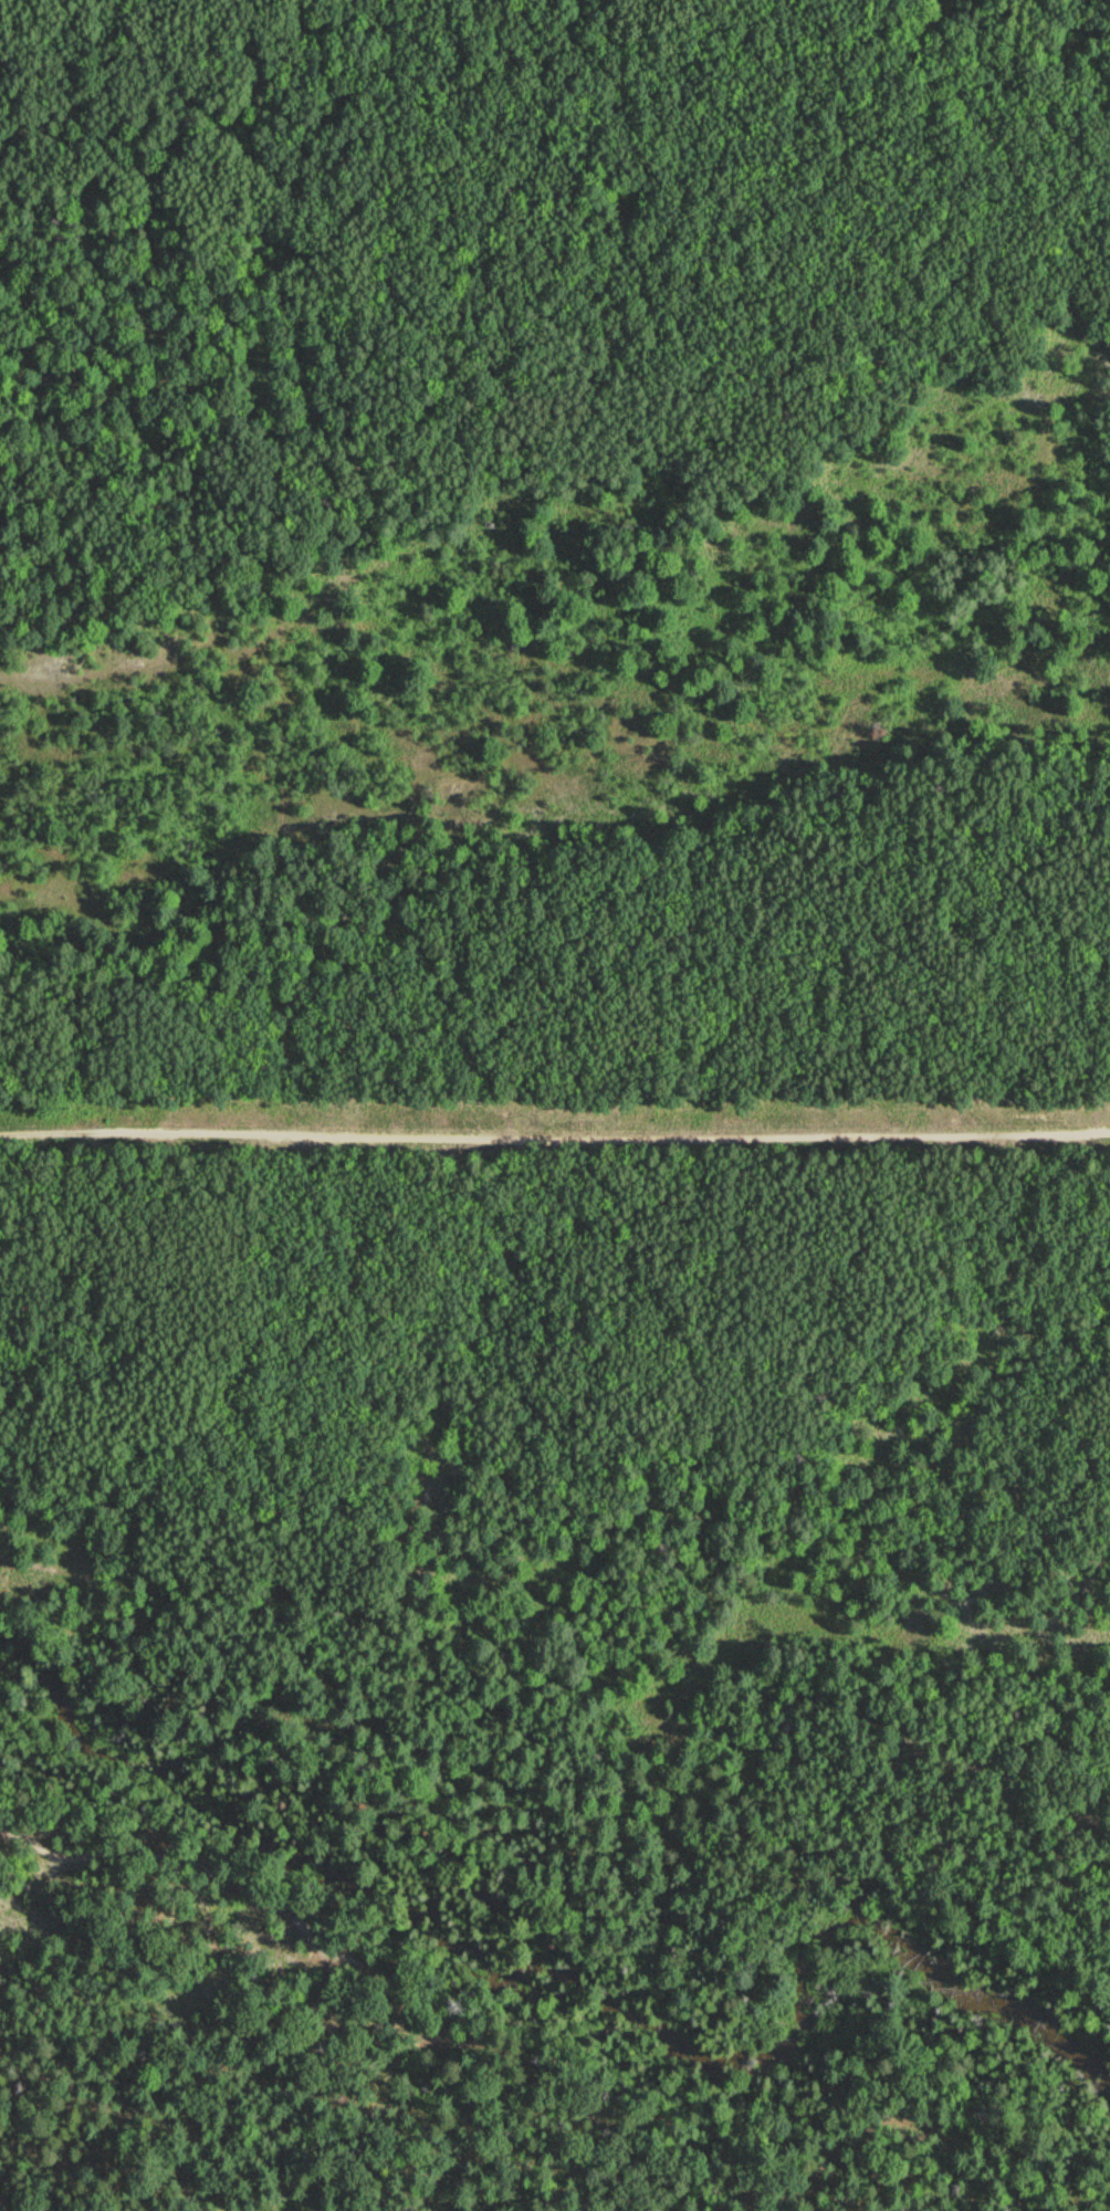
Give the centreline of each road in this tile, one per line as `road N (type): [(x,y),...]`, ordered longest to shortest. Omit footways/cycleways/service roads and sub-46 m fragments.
road 1 (track): [(0,1556),(213,1602),(312,1601),(399,1540),(420,1501),(422,1455),(444,1385),(386,1295),(306,1201),(318,1125),(294,1111),(273,950),(289,806),(274,490),(260,406),(252,0)]
road 2 (track): [(1109,1131),(0,1129)]
road 3 (track): [(661,2210),(440,2029),(407,1985),(260,1894),(167,1854),(62,1855),(0,1826)]
road 4 (track): [(984,2210),(952,2139),(933,2126),(892,2119),(856,2138),(829,2170),(714,2210)]

